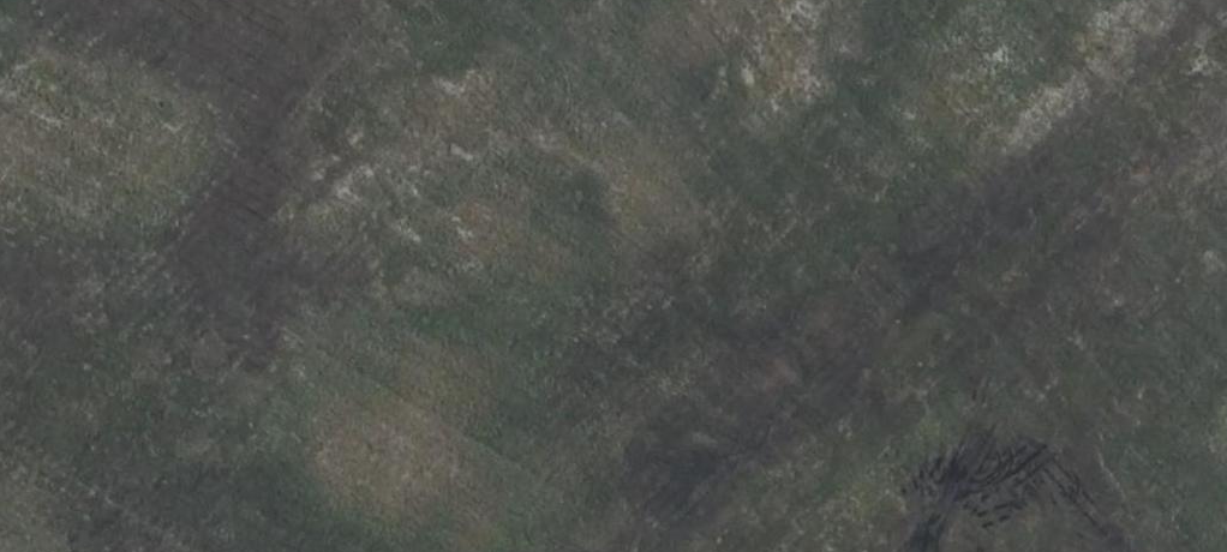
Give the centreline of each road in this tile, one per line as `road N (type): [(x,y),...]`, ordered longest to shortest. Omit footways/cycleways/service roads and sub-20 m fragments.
road 1 (track): [(600,551),(1183,0)]

